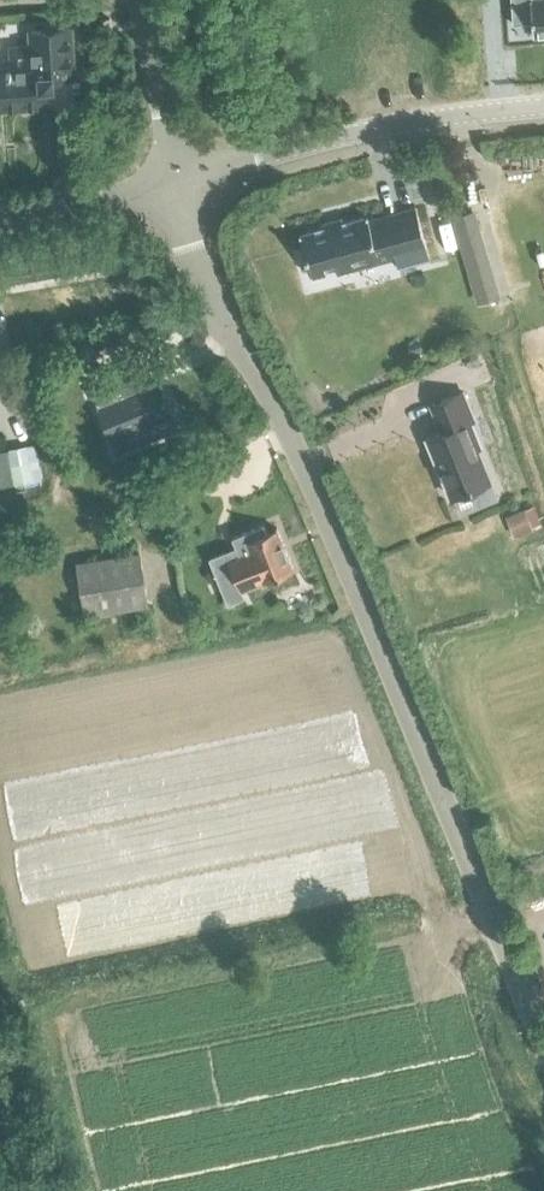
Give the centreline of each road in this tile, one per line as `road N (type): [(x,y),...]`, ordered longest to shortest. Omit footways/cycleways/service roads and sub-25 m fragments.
road 1 (residential): [(543,1051),(307,475),(197,275),(177,182)]
road 2 (residential): [(177,182),(332,139),(543,107)]
road 3 (unclassified): [(177,182),(141,0)]
road 4 (residential): [(0,217),(177,182)]

